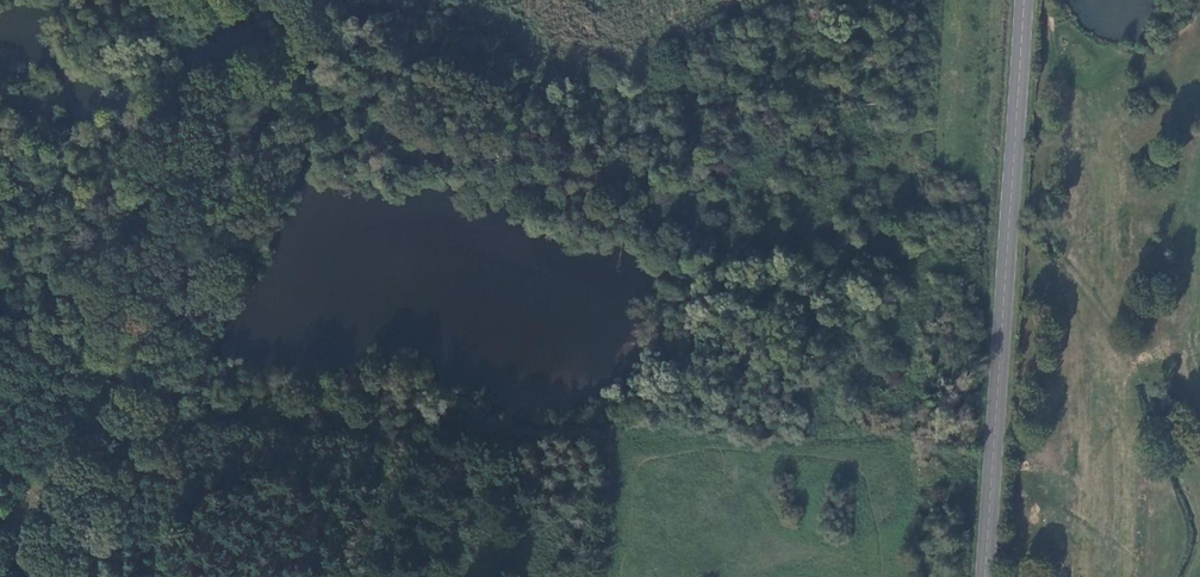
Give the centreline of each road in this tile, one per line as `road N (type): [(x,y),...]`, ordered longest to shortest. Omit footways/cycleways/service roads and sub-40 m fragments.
road 1 (secondary): [(1025,0),(986,576)]

